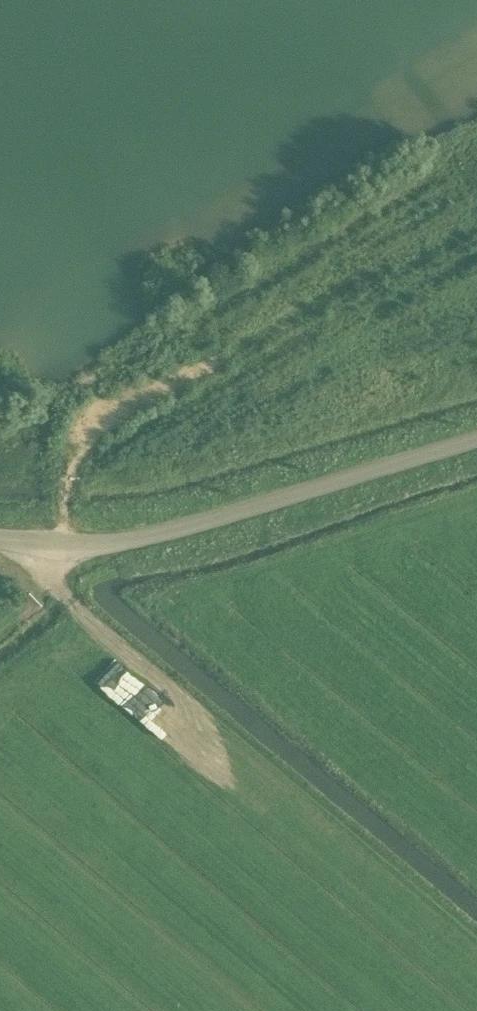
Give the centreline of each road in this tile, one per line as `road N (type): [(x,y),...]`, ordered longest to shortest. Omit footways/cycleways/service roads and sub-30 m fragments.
road 1 (unclassified): [(476,438),(142,545),(0,542)]

